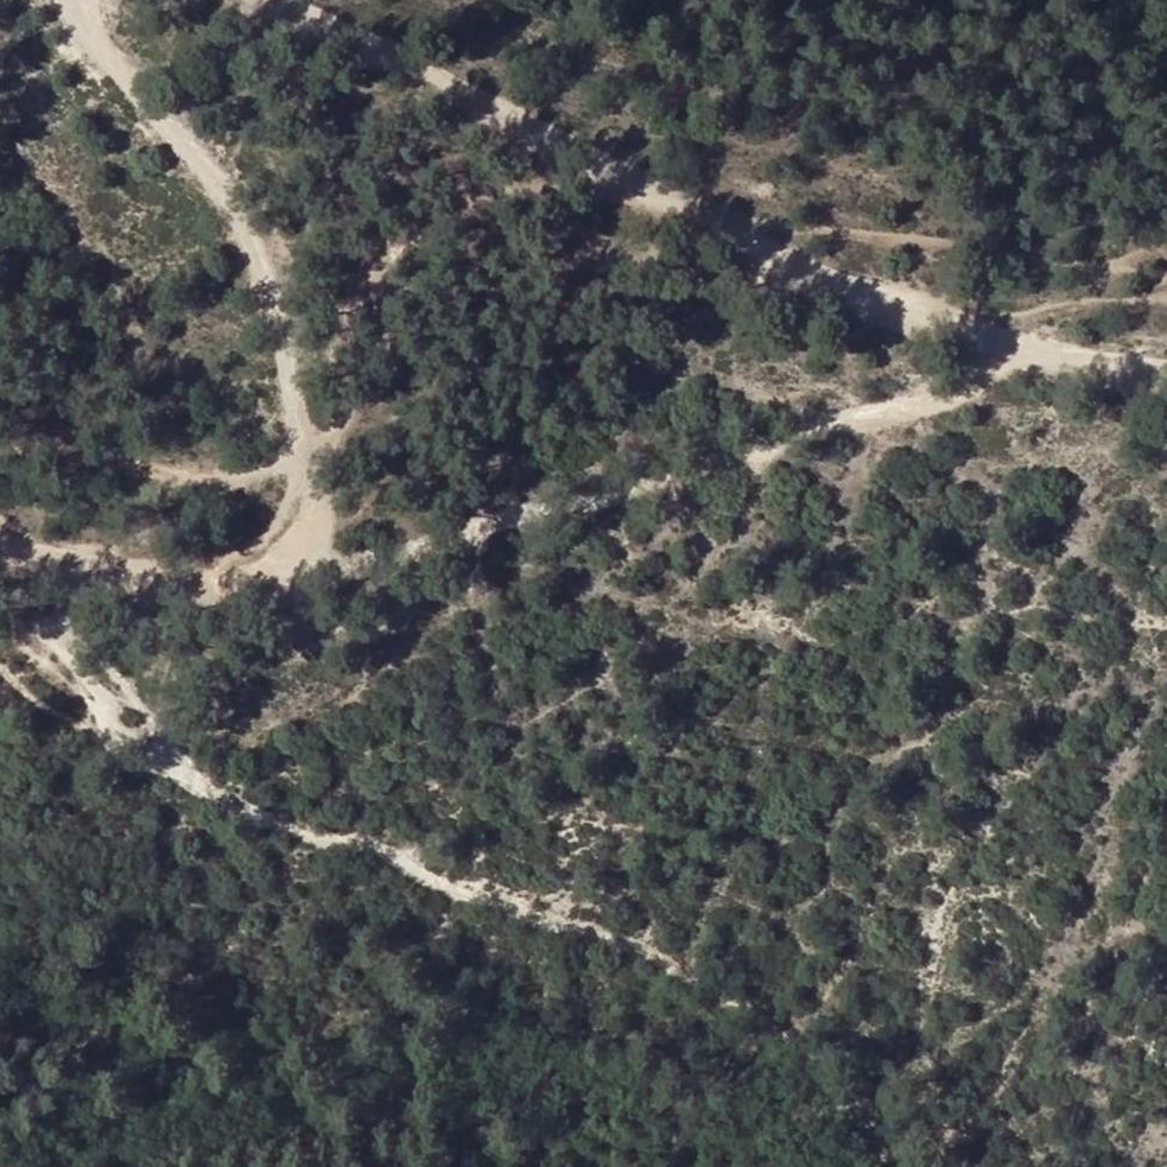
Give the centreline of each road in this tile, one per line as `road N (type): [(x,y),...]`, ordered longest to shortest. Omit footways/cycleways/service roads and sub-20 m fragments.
road 1 (track): [(1166,373),(1005,338),(849,290),(244,0)]
road 2 (track): [(75,0),(84,44),(203,154),(291,308),(305,518),(255,566),(201,586),(0,555)]

